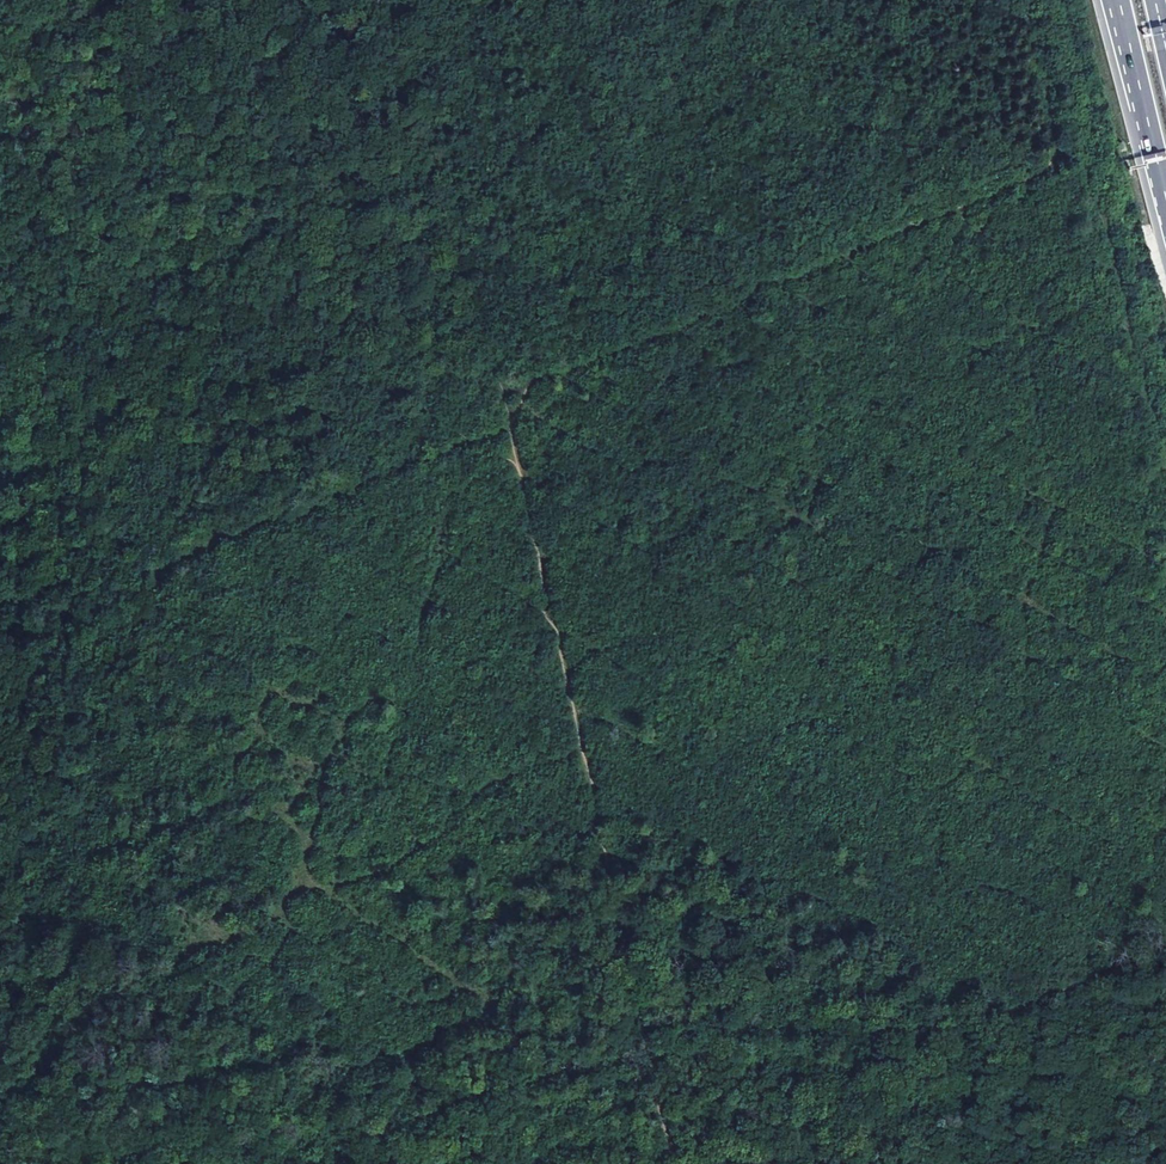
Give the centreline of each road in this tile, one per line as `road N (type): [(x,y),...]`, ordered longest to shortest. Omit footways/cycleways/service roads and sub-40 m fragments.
road 1 (motorway): [(1120,0),(1165,194)]

